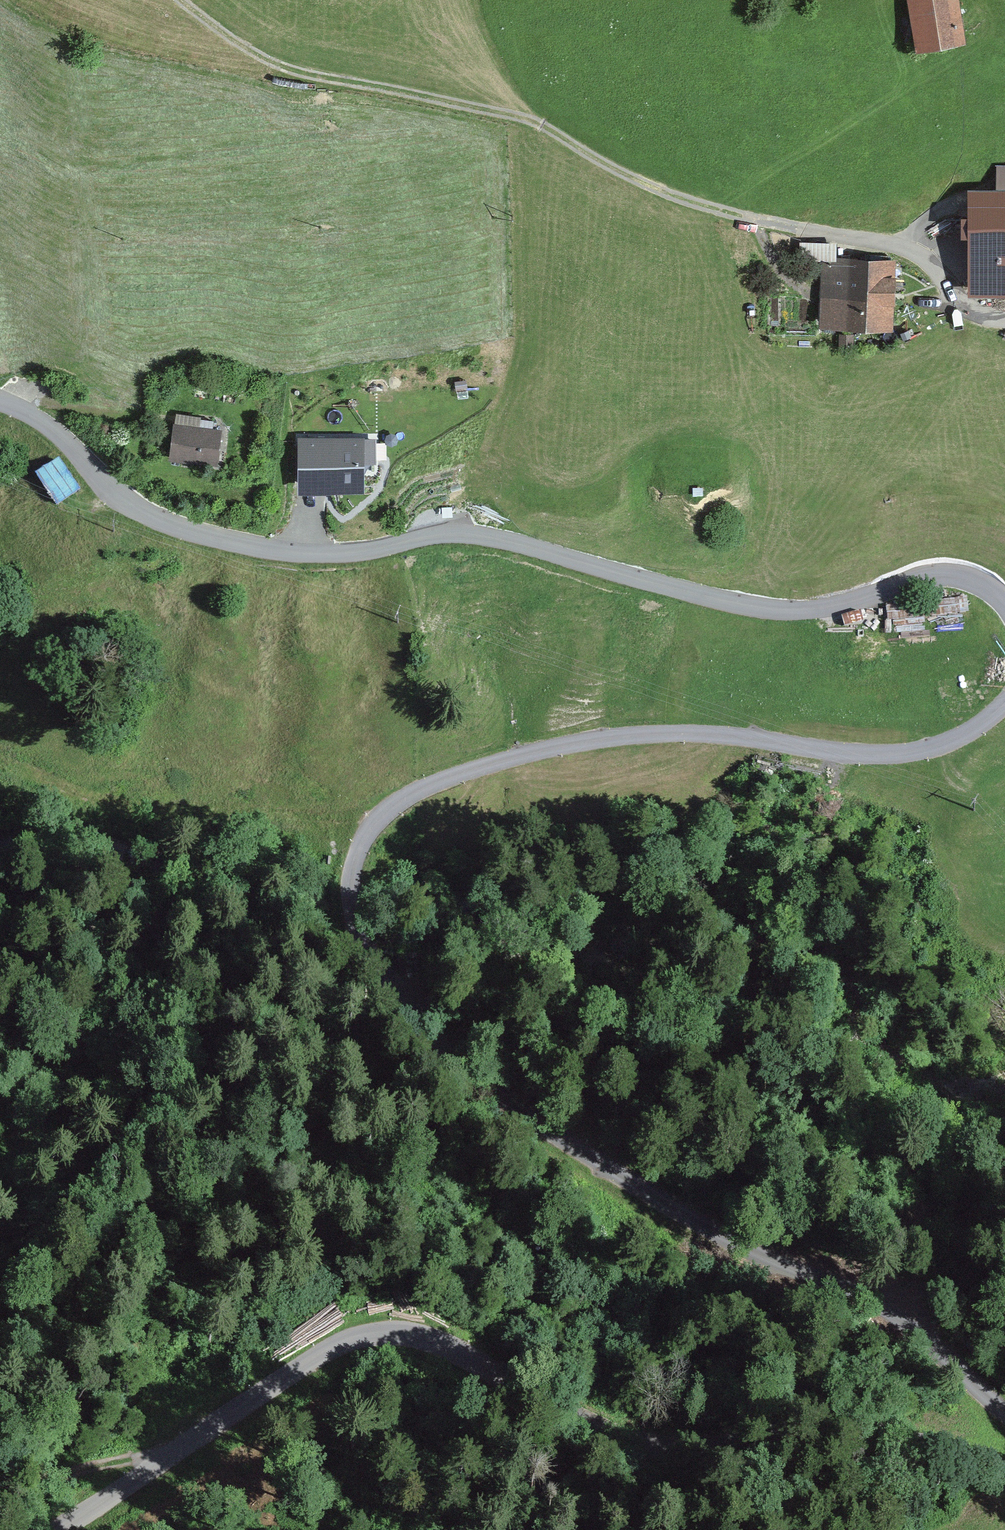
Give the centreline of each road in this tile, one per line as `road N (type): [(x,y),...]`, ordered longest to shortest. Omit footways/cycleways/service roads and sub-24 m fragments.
road 1 (unclassified): [(1004,1401),(871,1303),(587,1159),(469,1070),(370,959),(357,931),(352,875),(369,828),(403,797),(552,748),(659,732),(915,752),(970,731),(1004,703)]
road 2 (track): [(1004,604),(972,582),(936,577),(831,605),(771,610),(458,533),(330,554),(238,545),(145,514),(65,442),(0,401)]
road 3 (residential): [(59,1529),(326,1351),(391,1331),(444,1344),(599,1432),(635,1441),(803,1430),(886,1433),(1004,1460)]
road 4 (track): [(183,0),(228,39),(296,71),(514,114),(632,179),(711,209),(903,250)]
road 5 (track): [(362,946),(210,926),(97,929),(38,915),(0,931)]
road 6 (track): [(0,1488),(176,1451)]
road 7 (unclassified): [(903,250),(927,262),(970,309),(1004,321)]

